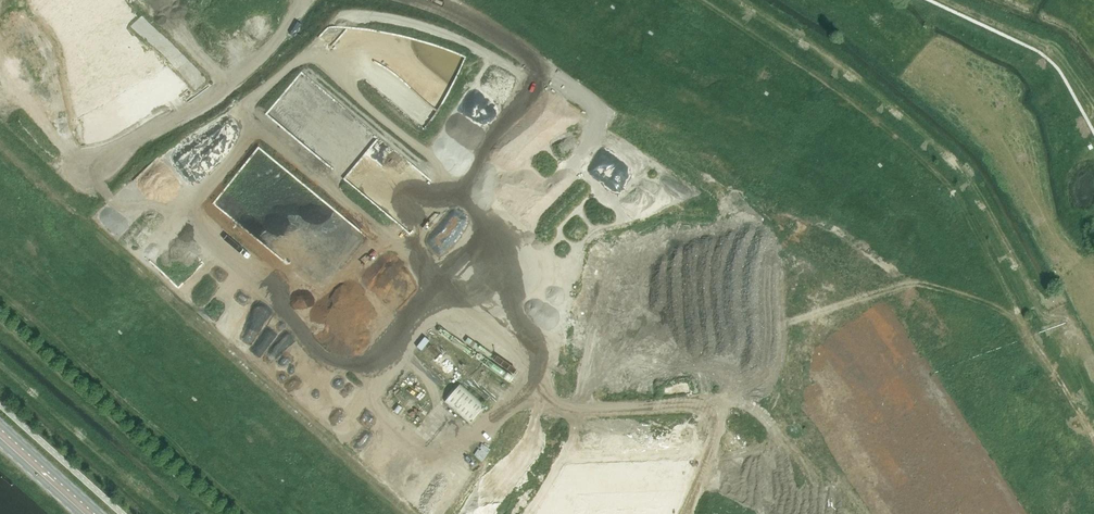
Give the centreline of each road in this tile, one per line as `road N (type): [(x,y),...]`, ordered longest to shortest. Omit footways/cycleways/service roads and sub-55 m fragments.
road 1 (track): [(559,77),(496,169),(424,320),(343,408)]
road 2 (track): [(684,513),(759,324),(741,200)]
road 3 (track): [(301,0),(254,69),(215,97),(153,124),(83,188)]
road 4 (track): [(474,220),(435,199),(361,192),(330,175),(275,120)]
road 5 (secondary): [(92,513),(0,431)]

